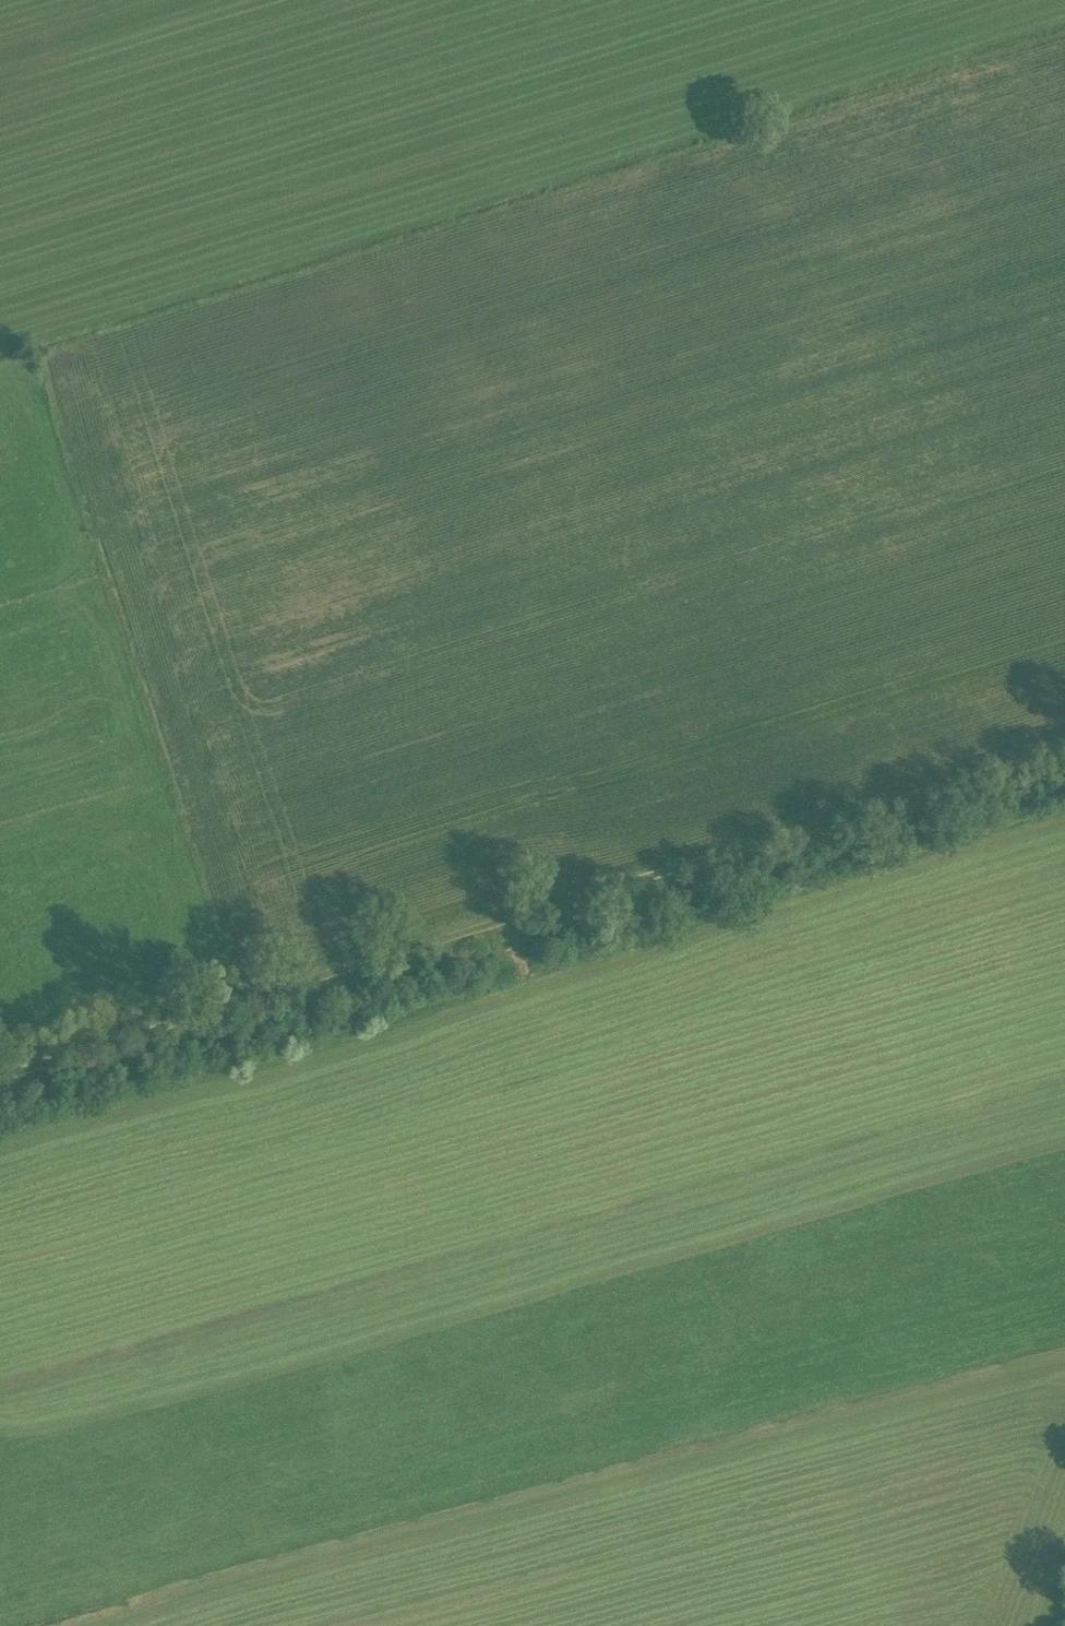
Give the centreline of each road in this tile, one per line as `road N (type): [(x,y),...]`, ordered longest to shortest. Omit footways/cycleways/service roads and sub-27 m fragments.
road 1 (unclassified): [(0,1076),(1064,747)]

